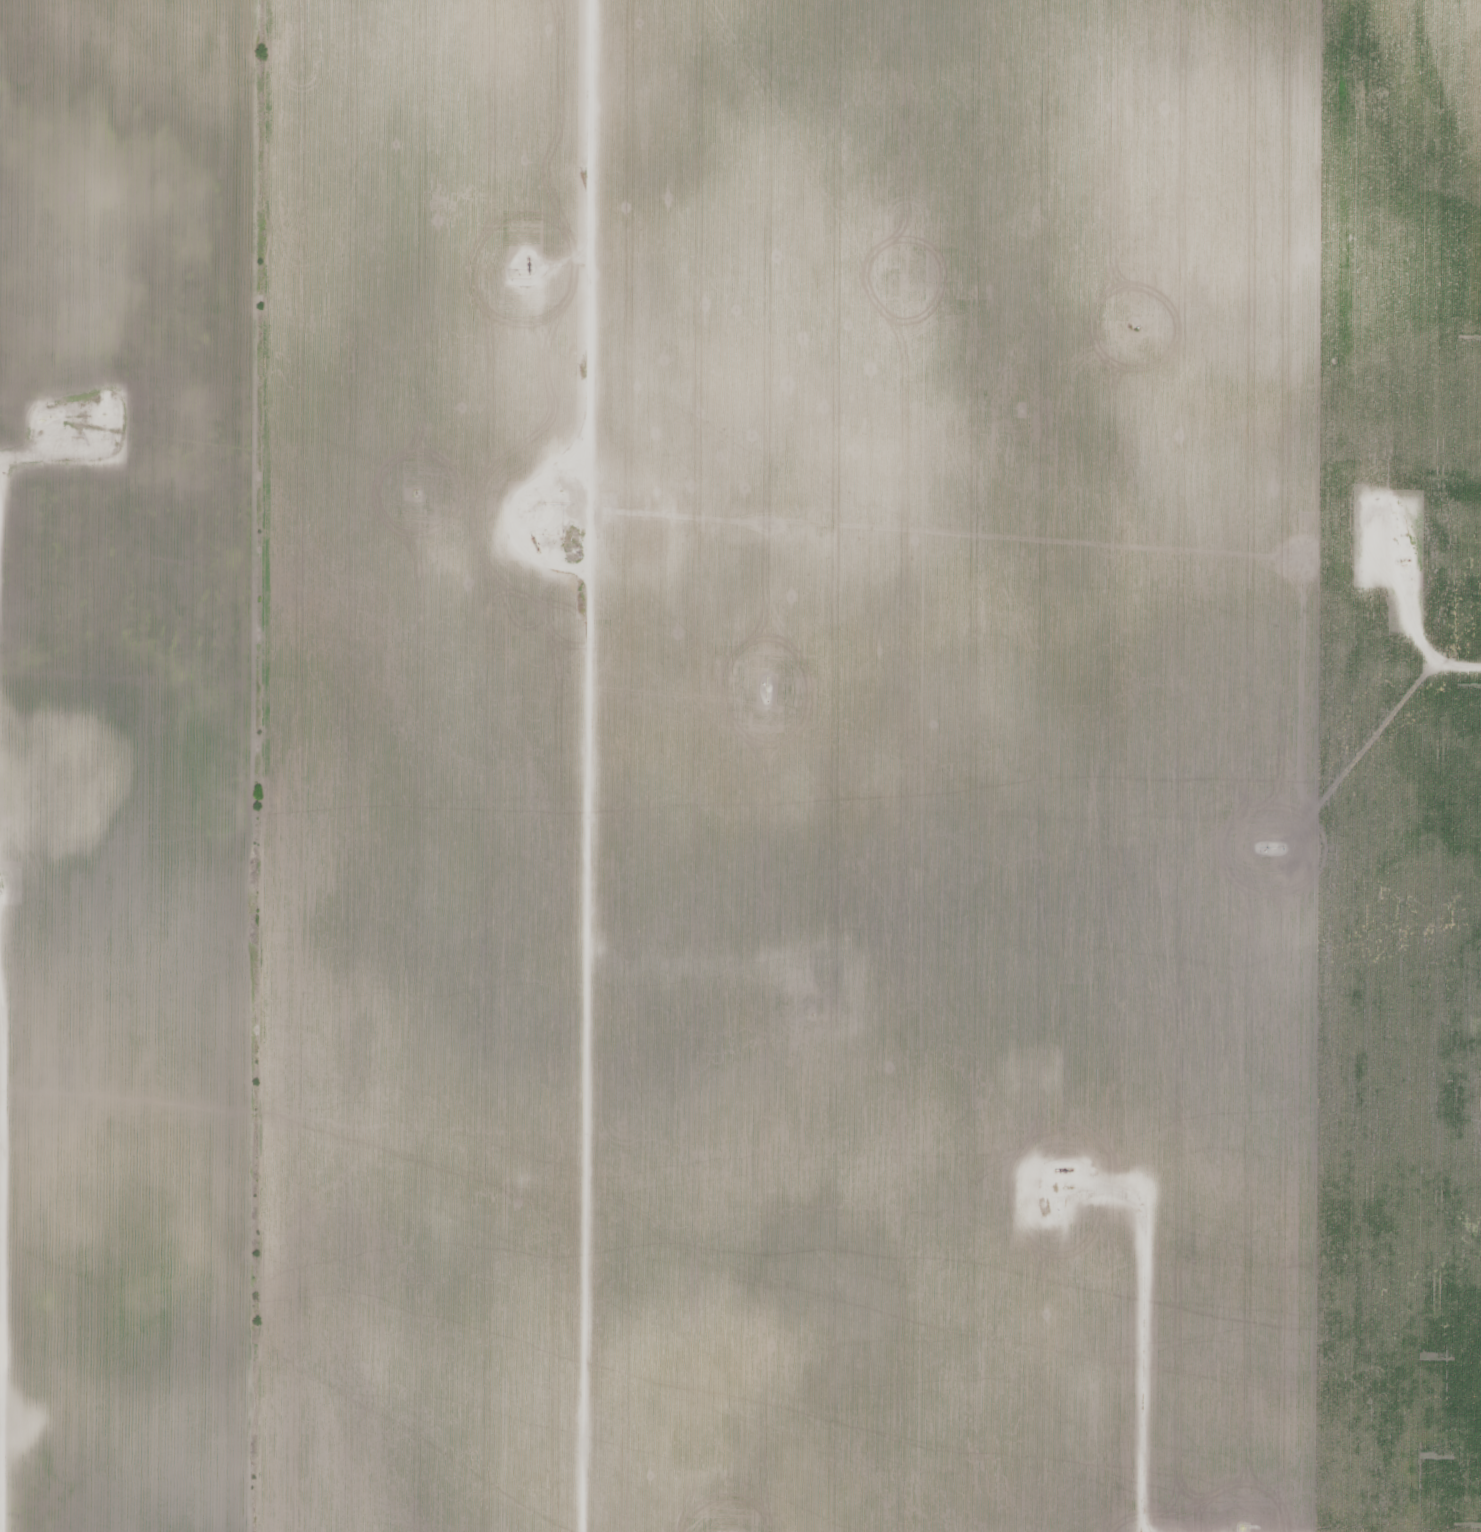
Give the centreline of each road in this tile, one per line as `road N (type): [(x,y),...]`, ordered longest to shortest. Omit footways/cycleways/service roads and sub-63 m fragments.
road 1 (track): [(591,0),(579,1531)]

